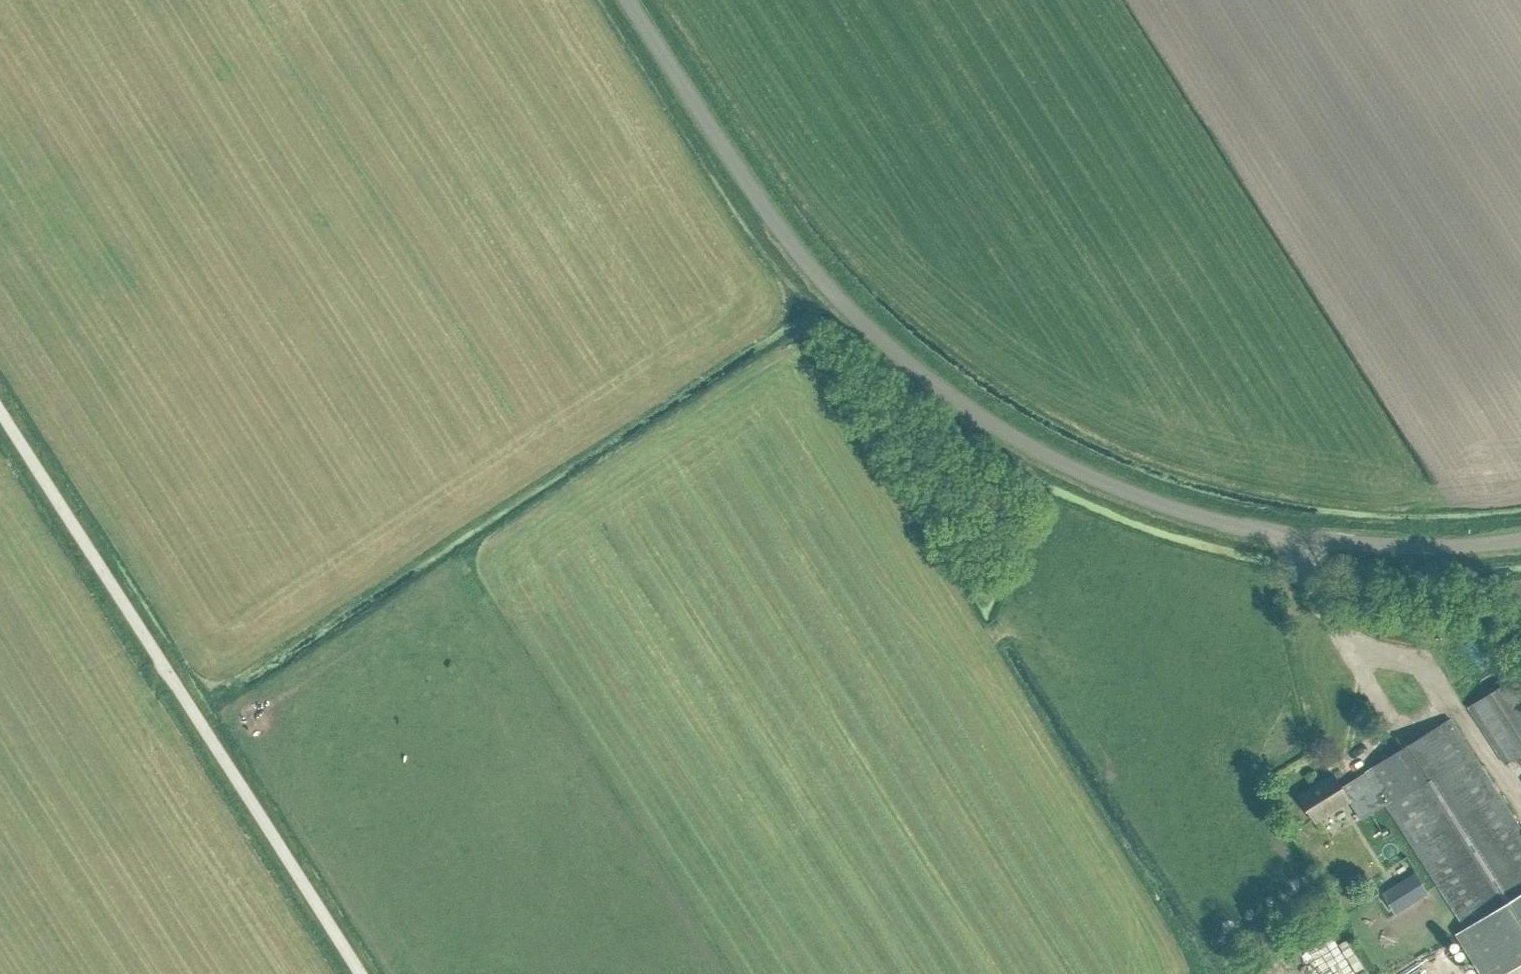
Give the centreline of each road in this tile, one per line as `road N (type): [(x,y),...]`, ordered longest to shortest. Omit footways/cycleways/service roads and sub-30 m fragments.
road 1 (unclassified): [(1520,557),(1371,568),(1202,539),(1078,492),(930,394),(801,272),(618,0)]
road 2 (track): [(0,403),(361,973)]

